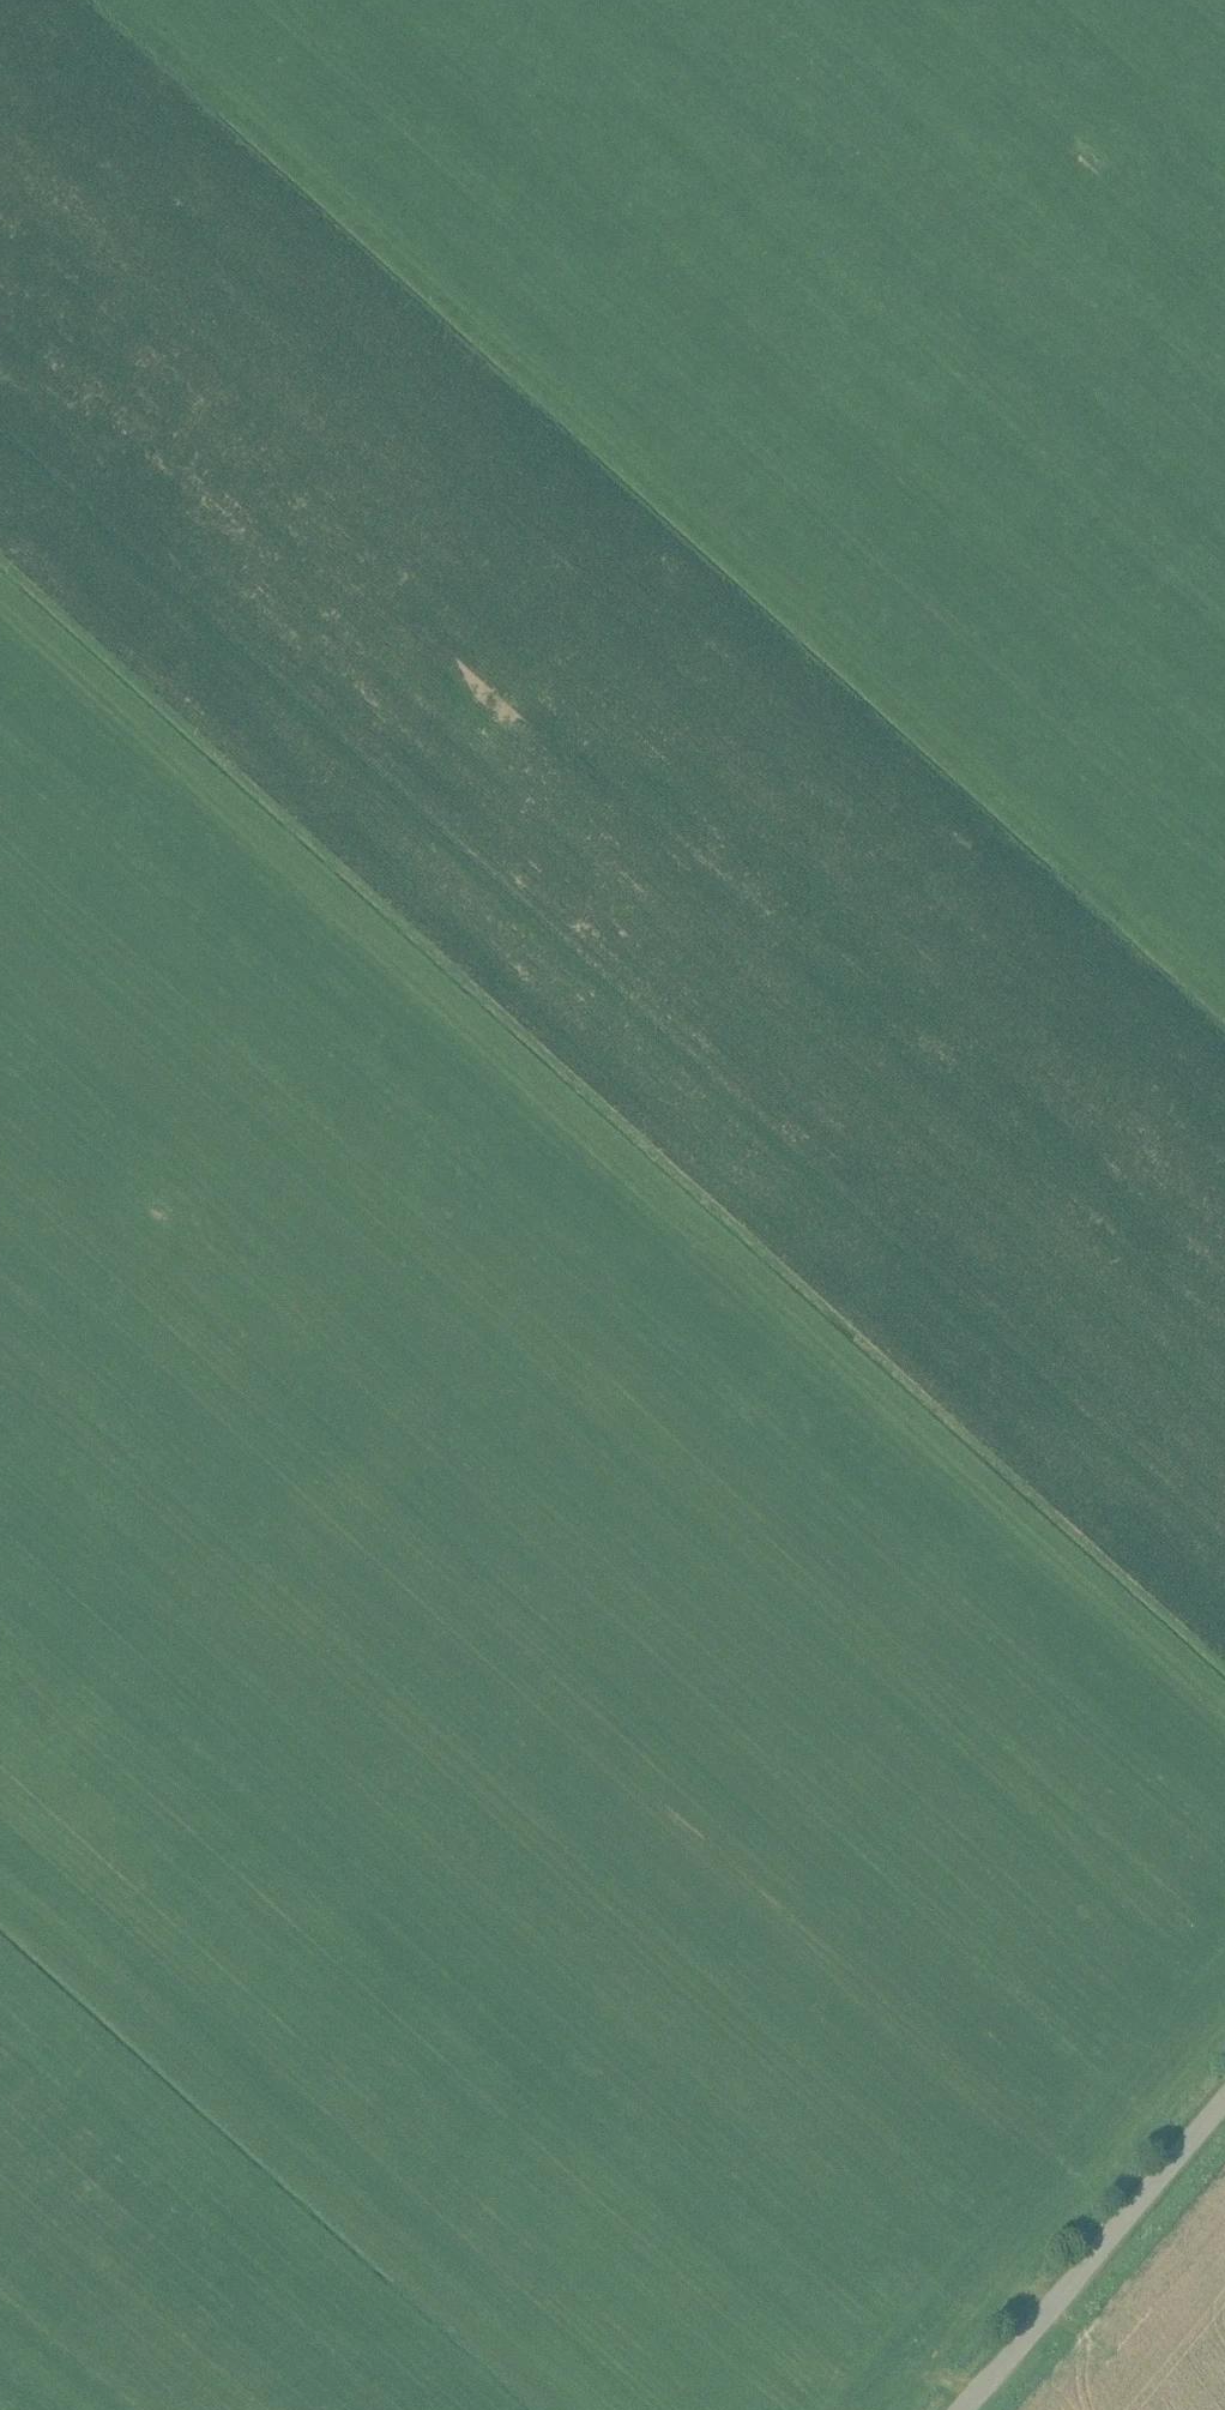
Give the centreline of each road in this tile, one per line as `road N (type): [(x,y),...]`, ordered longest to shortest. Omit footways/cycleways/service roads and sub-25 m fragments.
road 1 (tertiary): [(954,2409),(1224,2091)]

